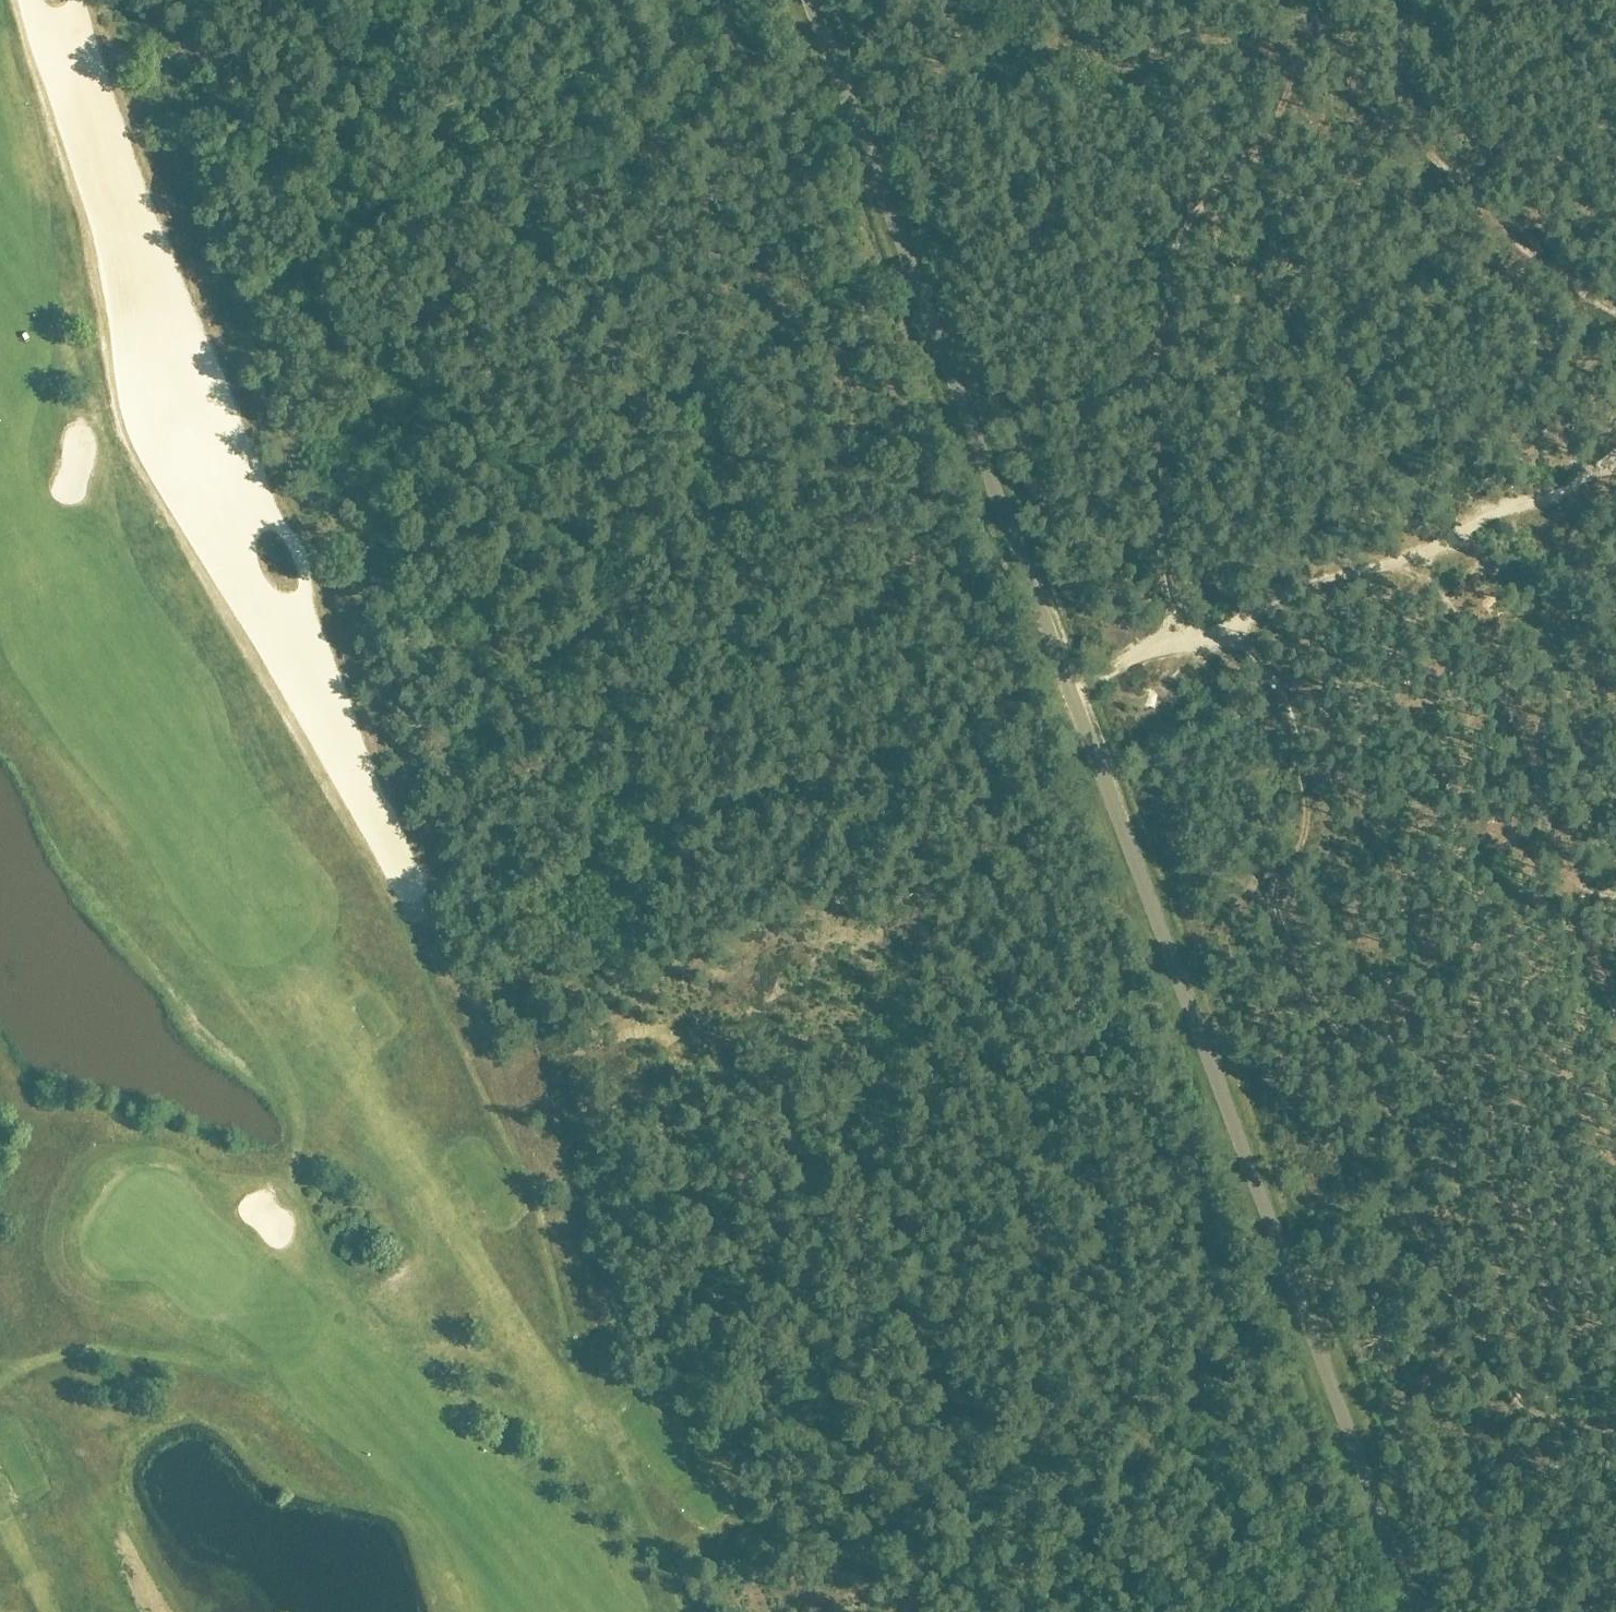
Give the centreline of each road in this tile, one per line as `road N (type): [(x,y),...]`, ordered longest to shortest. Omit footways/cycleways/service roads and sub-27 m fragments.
road 1 (unclassified): [(1419,1611),(808,0)]
road 2 (track): [(1615,455),(1585,478),(1224,632),(1137,656),(1068,692)]

